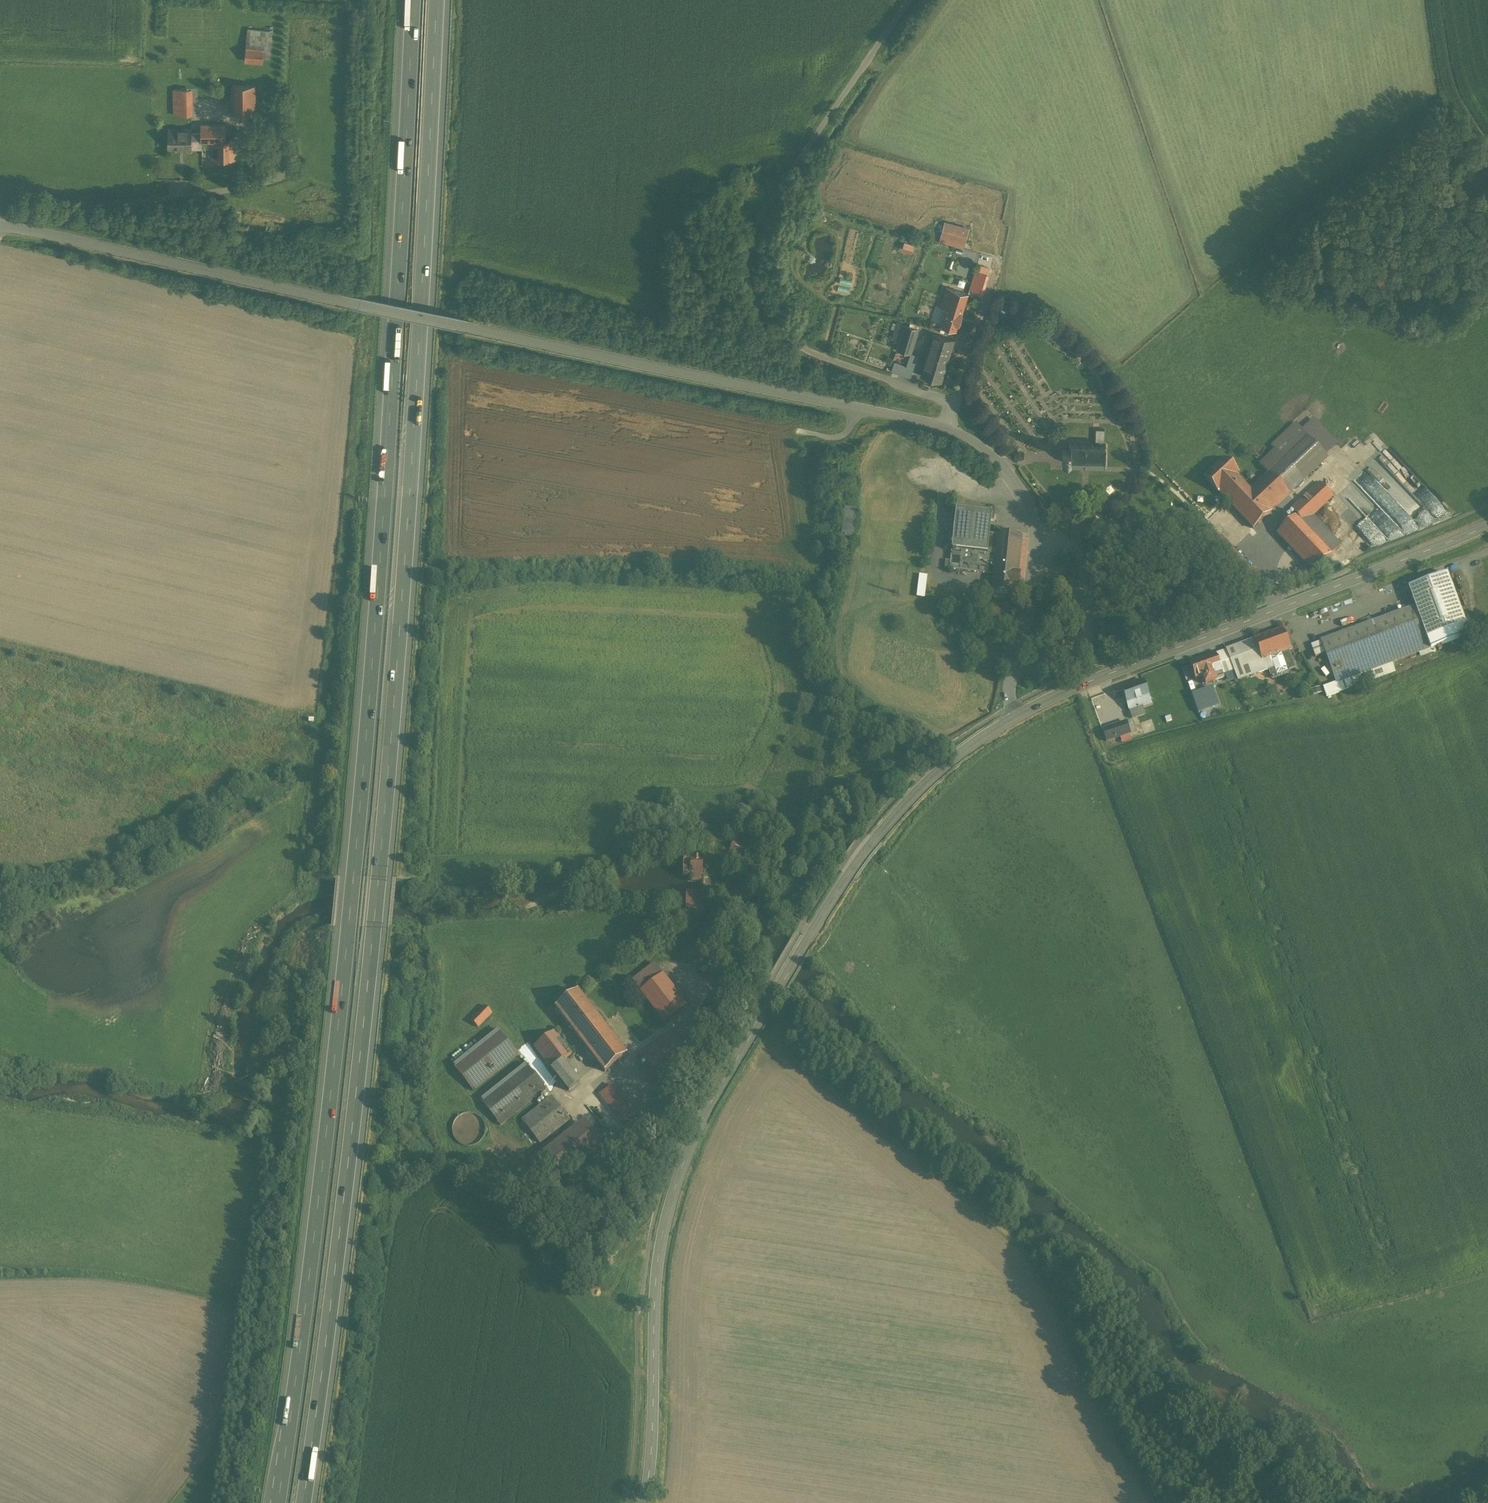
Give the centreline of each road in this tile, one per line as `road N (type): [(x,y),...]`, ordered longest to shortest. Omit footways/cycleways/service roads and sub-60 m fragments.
road 1 (motorway): [(304,1502),(378,886),(437,0)]
road 2 (motorway): [(412,0),(368,720),(330,1110),(281,1489)]
road 3 (unclassified): [(945,427),(0,229)]
road 4 (tertiary): [(644,1502),(656,1272),(691,1145),(854,867),(932,779),(1017,716)]
road 5 (unclassified): [(945,427),(950,406),(940,398),(804,351),(770,315),(752,271),(752,241),(766,211),(913,0)]
road 6 (tertiary): [(1017,716),(1487,525)]
road 7 (residential): [(1017,716),(1010,686),(1041,542),(1025,499),(999,462),(955,431)]
road 8 (track): [(950,406),(990,285)]

